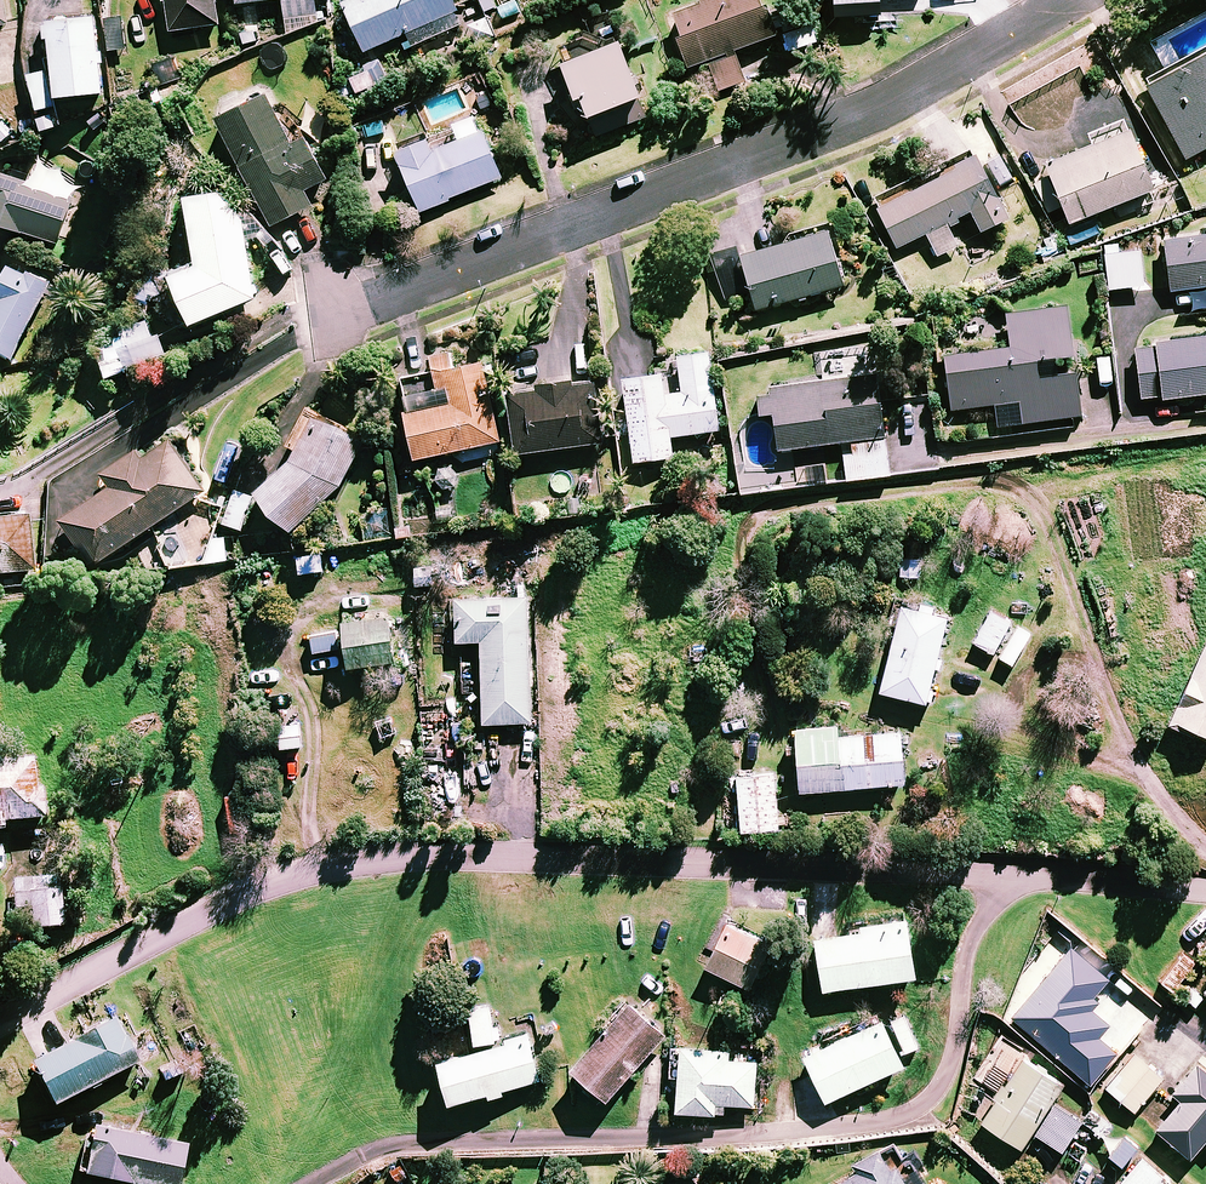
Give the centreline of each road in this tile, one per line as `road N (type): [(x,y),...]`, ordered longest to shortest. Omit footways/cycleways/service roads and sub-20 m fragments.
road 1 (residential): [(0,1019),(224,900),(323,868),(420,856),(530,857),(1009,879)]
road 2 (residential): [(1009,879),(969,945),(949,1069),(912,1113),(760,1135),(394,1145),(310,1183)]
road 3 (residential): [(352,322),(833,129),(1078,0)]
road 4 (residential): [(1205,848),(1157,796),(1051,532),(1006,482),(841,495),(752,518),(743,548),(755,625)]
road 5 (residential): [(956,456),(1205,421)]
road 6 (residential): [(1009,879),(1205,890)]

